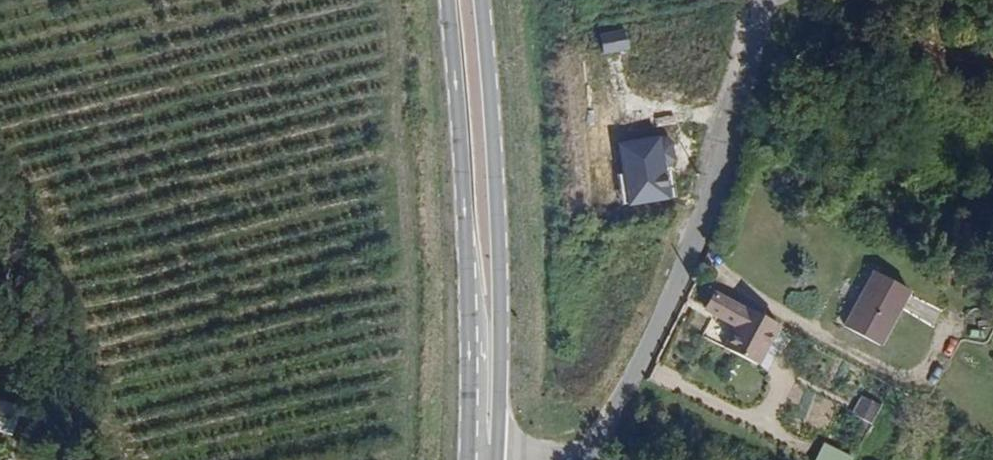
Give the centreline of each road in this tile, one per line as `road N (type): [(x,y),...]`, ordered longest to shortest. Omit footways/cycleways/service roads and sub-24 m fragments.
road 1 (residential): [(766,0),(754,61),(685,264),(611,420),(579,459)]
road 2 (primary): [(498,459),(502,257),(480,0)]
road 3 (primary): [(450,0),(465,200),(469,459)]
road 4 (track): [(820,0),(936,48),(954,68),(992,78)]

